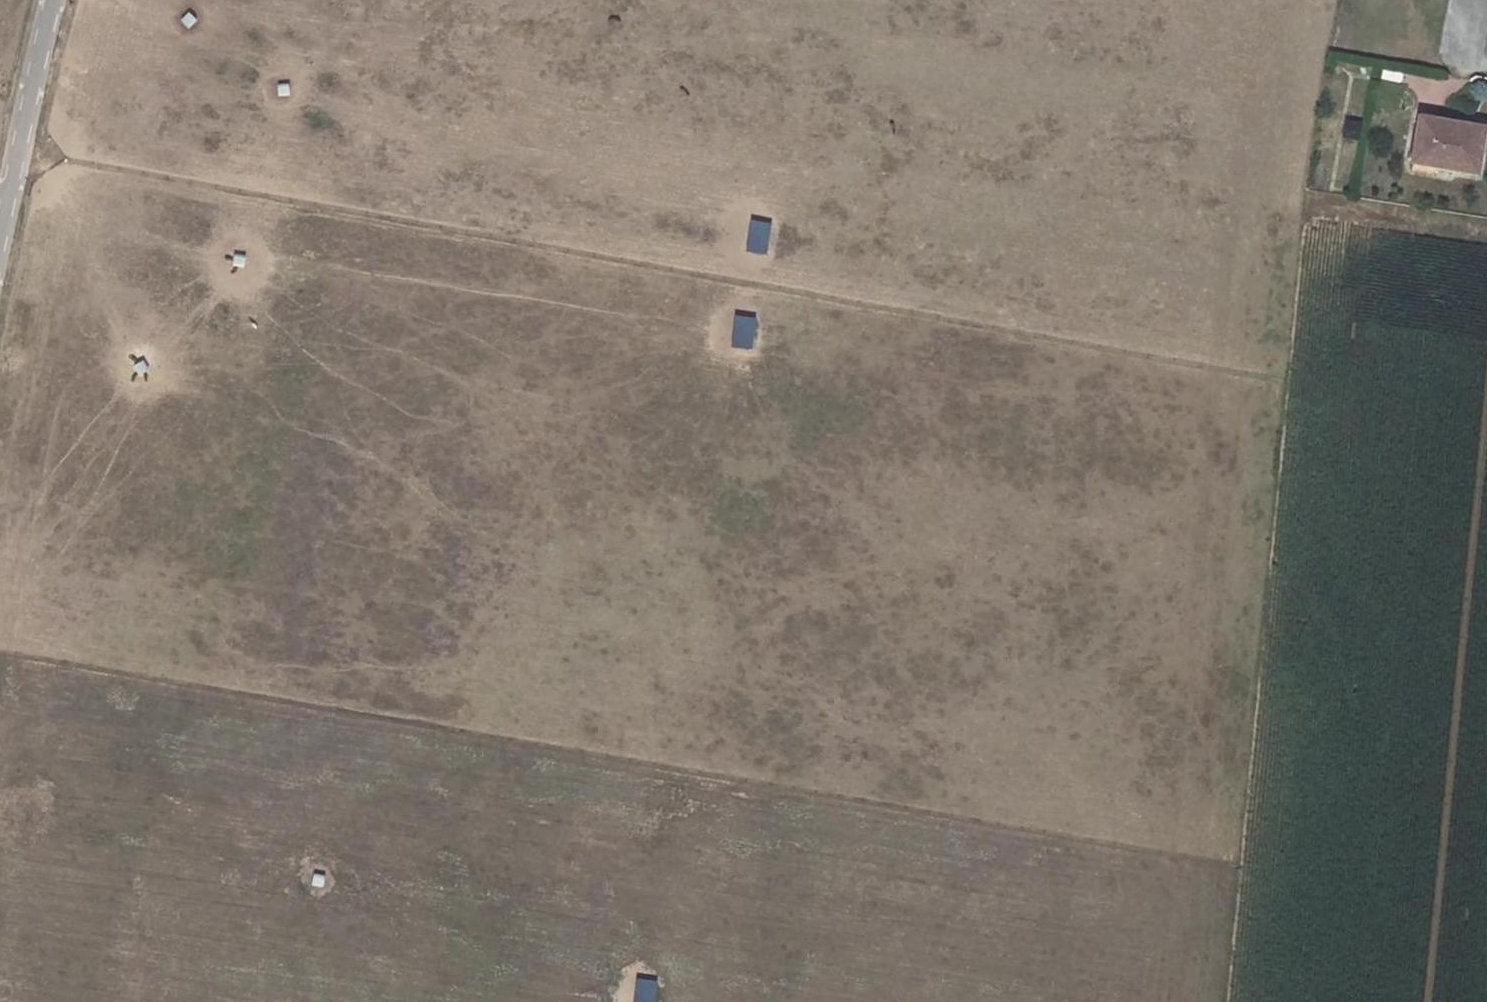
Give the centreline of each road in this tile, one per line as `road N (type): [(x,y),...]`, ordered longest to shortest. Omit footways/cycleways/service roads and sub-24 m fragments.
road 1 (unclassified): [(0,241),(55,0)]

